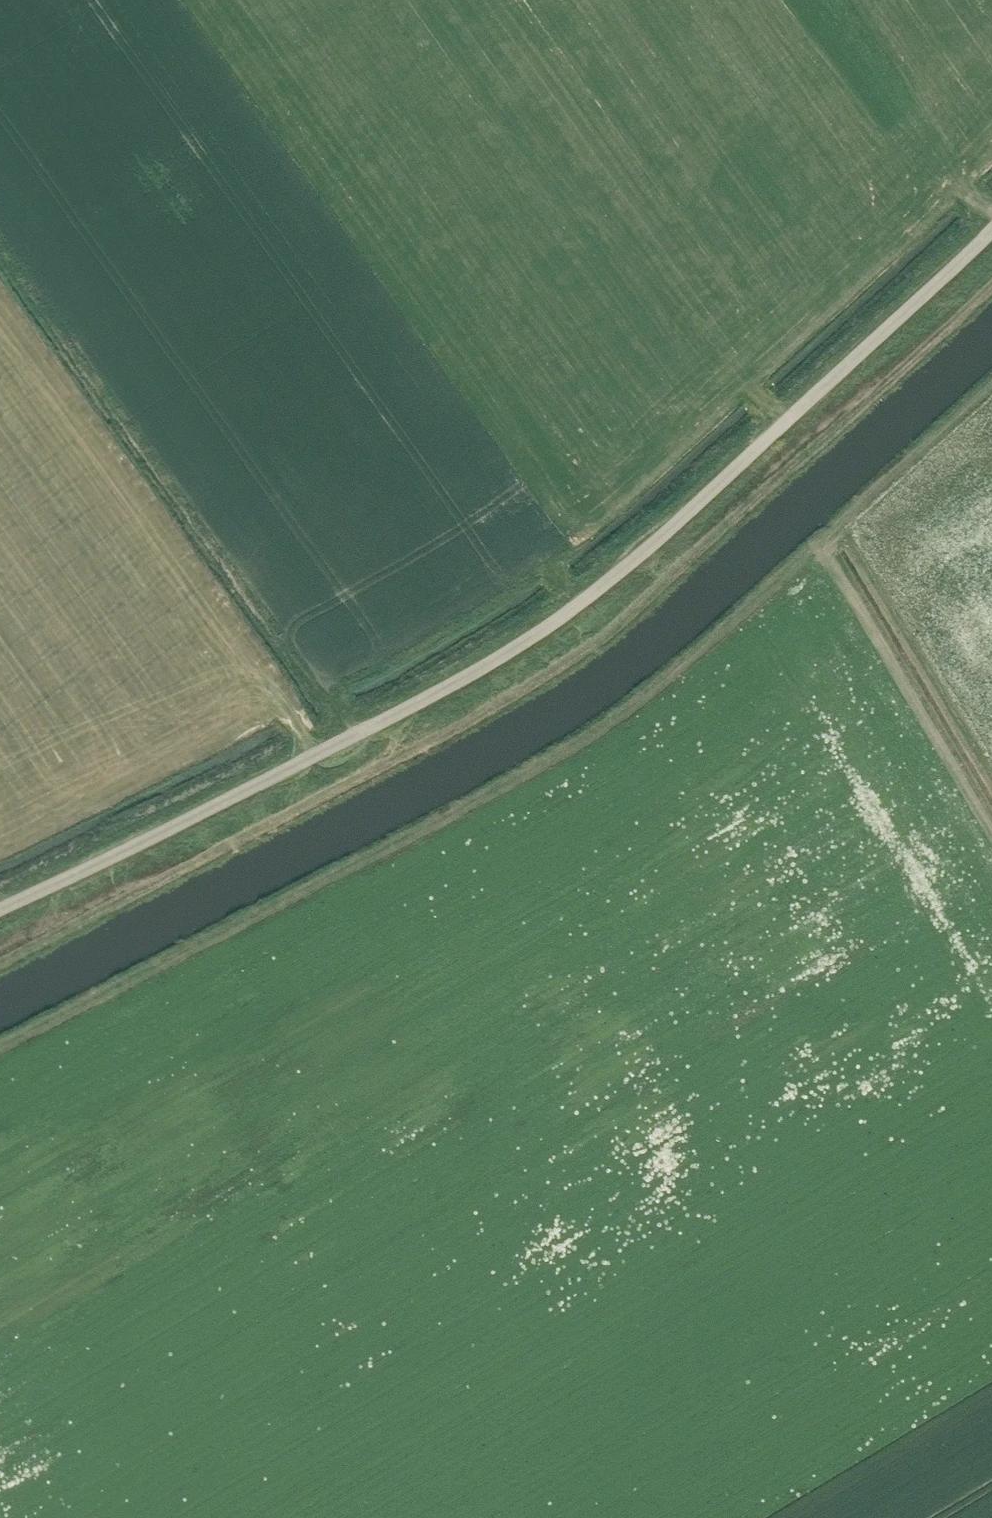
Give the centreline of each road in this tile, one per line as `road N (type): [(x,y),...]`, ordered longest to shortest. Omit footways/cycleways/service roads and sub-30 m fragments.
road 1 (unclassified): [(0,911),(432,697),(543,631),(634,560),(991,231)]

